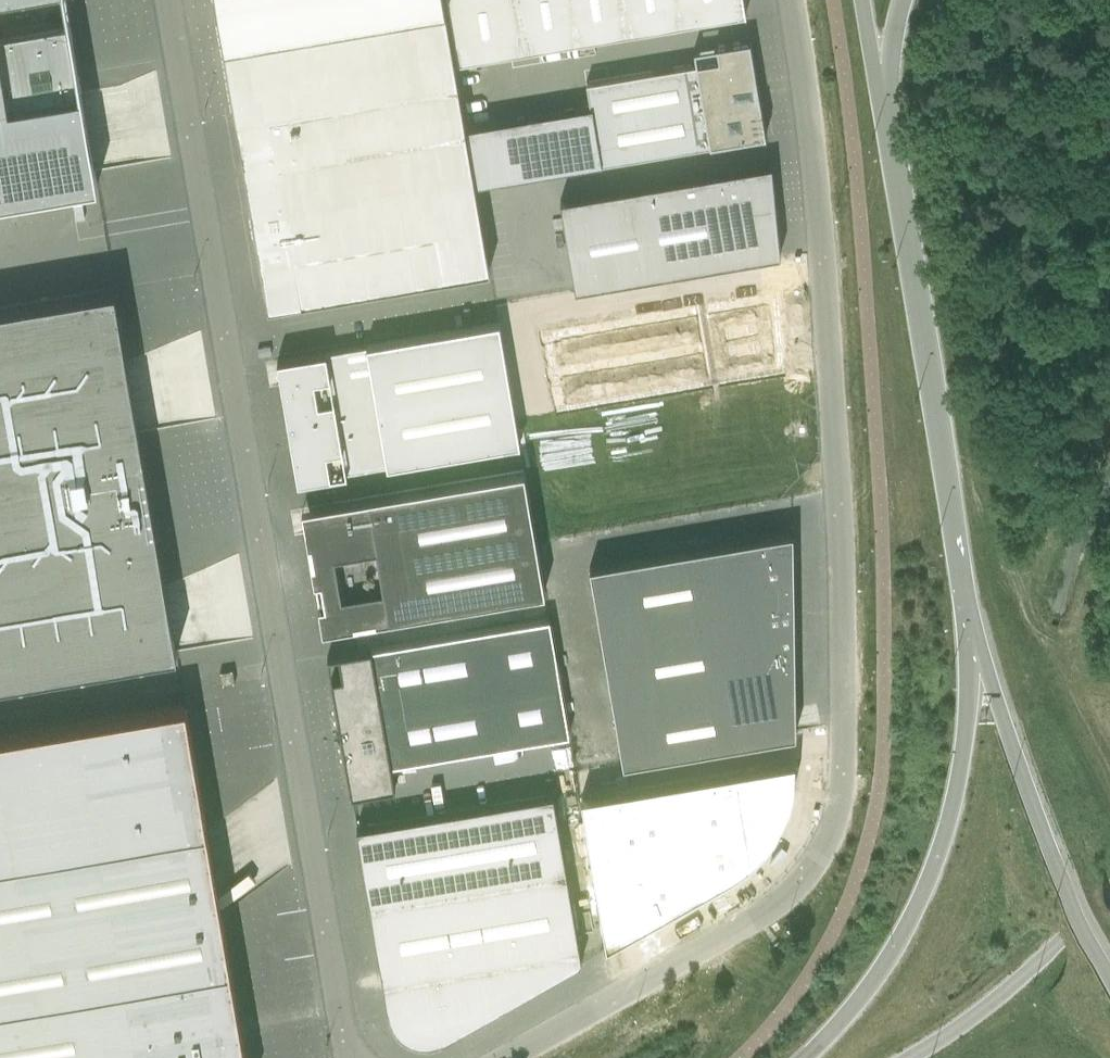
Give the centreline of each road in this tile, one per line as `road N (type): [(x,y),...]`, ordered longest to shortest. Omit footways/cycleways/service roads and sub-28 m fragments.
road 1 (unclassified): [(507,1057),(768,912),(811,876),(840,795),(838,495),(818,180),(788,0)]
road 2 (unclassified): [(352,1057),(168,0)]
road 3 (secondary): [(882,113),(975,642)]
road 4 (secondary): [(975,642),(955,818),(916,926),(816,1057)]
road 5 (secondary): [(975,642),(1011,748),(1109,966)]
road 6 (secondary): [(918,1057),(1009,991),(1109,897)]

